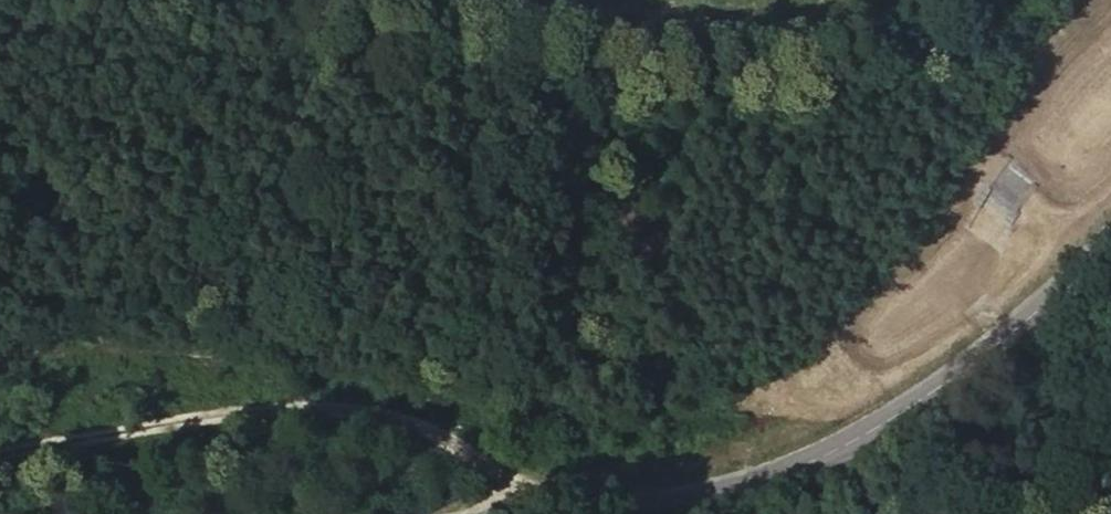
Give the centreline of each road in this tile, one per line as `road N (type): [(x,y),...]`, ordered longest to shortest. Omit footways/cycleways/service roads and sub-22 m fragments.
road 1 (tertiary): [(1110,206),(892,408),(804,461),(542,513)]
road 2 (track): [(564,510),(479,466),(423,420),(361,407),(264,409),(0,456)]
road 3 (track): [(1081,0),(1035,49),(925,214),(794,339)]

